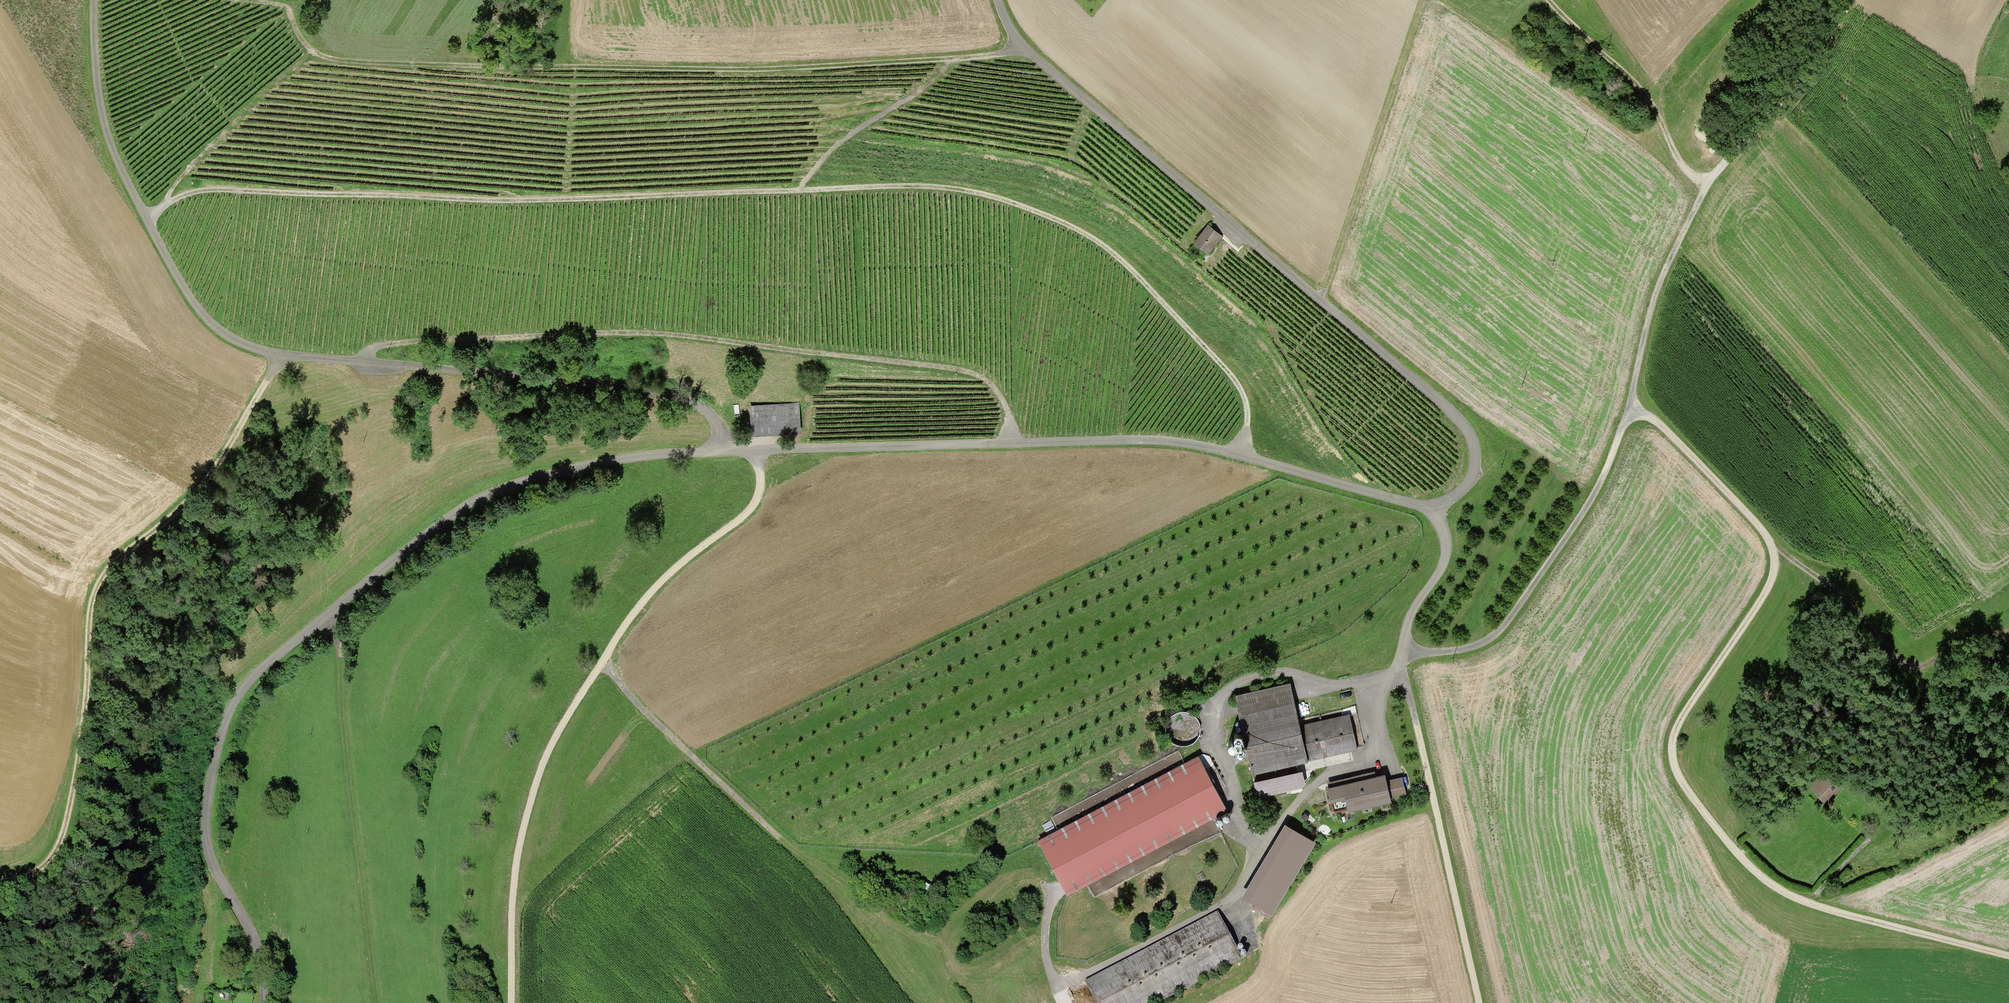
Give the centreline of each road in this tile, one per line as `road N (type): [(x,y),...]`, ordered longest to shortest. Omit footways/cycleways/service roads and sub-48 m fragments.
road 1 (unclassified): [(997,0),(1019,49),(1462,424),(1472,464),(1460,493),(1430,512),(1239,457),(1139,440),(689,453),(507,489),(443,522),(251,678),(231,705),(211,766),(202,837),(255,949),(262,1002)]
road 2 (track): [(1239,457),(1243,398),(1130,271),(1056,222),(955,190),(485,202),(208,191),(167,202),(145,221)]
road 3 (track): [(92,0),(98,103),(118,167),(187,297),(225,336),(279,356),(673,398),(707,415),(719,452)]
road 4 (track): [(1629,411),(1674,441),(1774,551),(1765,591),(1674,731),(1679,782),(1724,841),(1787,897),(2008,957)]
road 5 (track): [(234,0),(283,6),(312,52),(354,62),(771,68),(954,60),(1019,49)]
road 6 (track): [(1430,512),(1446,547),(1404,630),(1407,652),(1485,642),(1598,486),(1629,411),(1659,282),(1703,179)]
road 7 (track): [(361,364),(370,350),(401,343),(632,334),(712,340),(967,373),(1000,402),(1009,444)]
road 8 (track): [(510,1002),(512,887),(539,772),(631,615),(678,565),(747,513),(758,486),(753,452)]
road 9 (track): [(0,881),(38,869),(60,840),(98,581),(209,478),(279,356)]
road 10 (track): [(1052,893),(1046,965),(1058,987),(1233,900),(1305,792),(1326,771),(1373,755),(1371,716),(1396,672)]
road 11 (track): [(1849,0),(1806,72),(1725,165),(1703,179),(1683,167),(1643,98),(1543,0)]
road 12 (track): [(326,615),(348,718),(376,1002)]
road 13 (track): [(1407,652),(1396,672),(1477,1002)]
road 14 (track): [(1383,689),(1321,686),(1278,674),(1228,689),(1211,713),(1210,739),(1258,853)]
road 15 (track): [(1423,0),(1335,272),(1317,303)]
road 16 (track): [(1774,551),(1829,588),(1896,663),(1913,663),(1981,631),(2008,632)]
road 17 (track): [(167,202),(264,91),(312,52)]
road 18 (track): [(800,192),(830,149),(954,60)]
road 19 (track): [(602,661),(698,766)]

